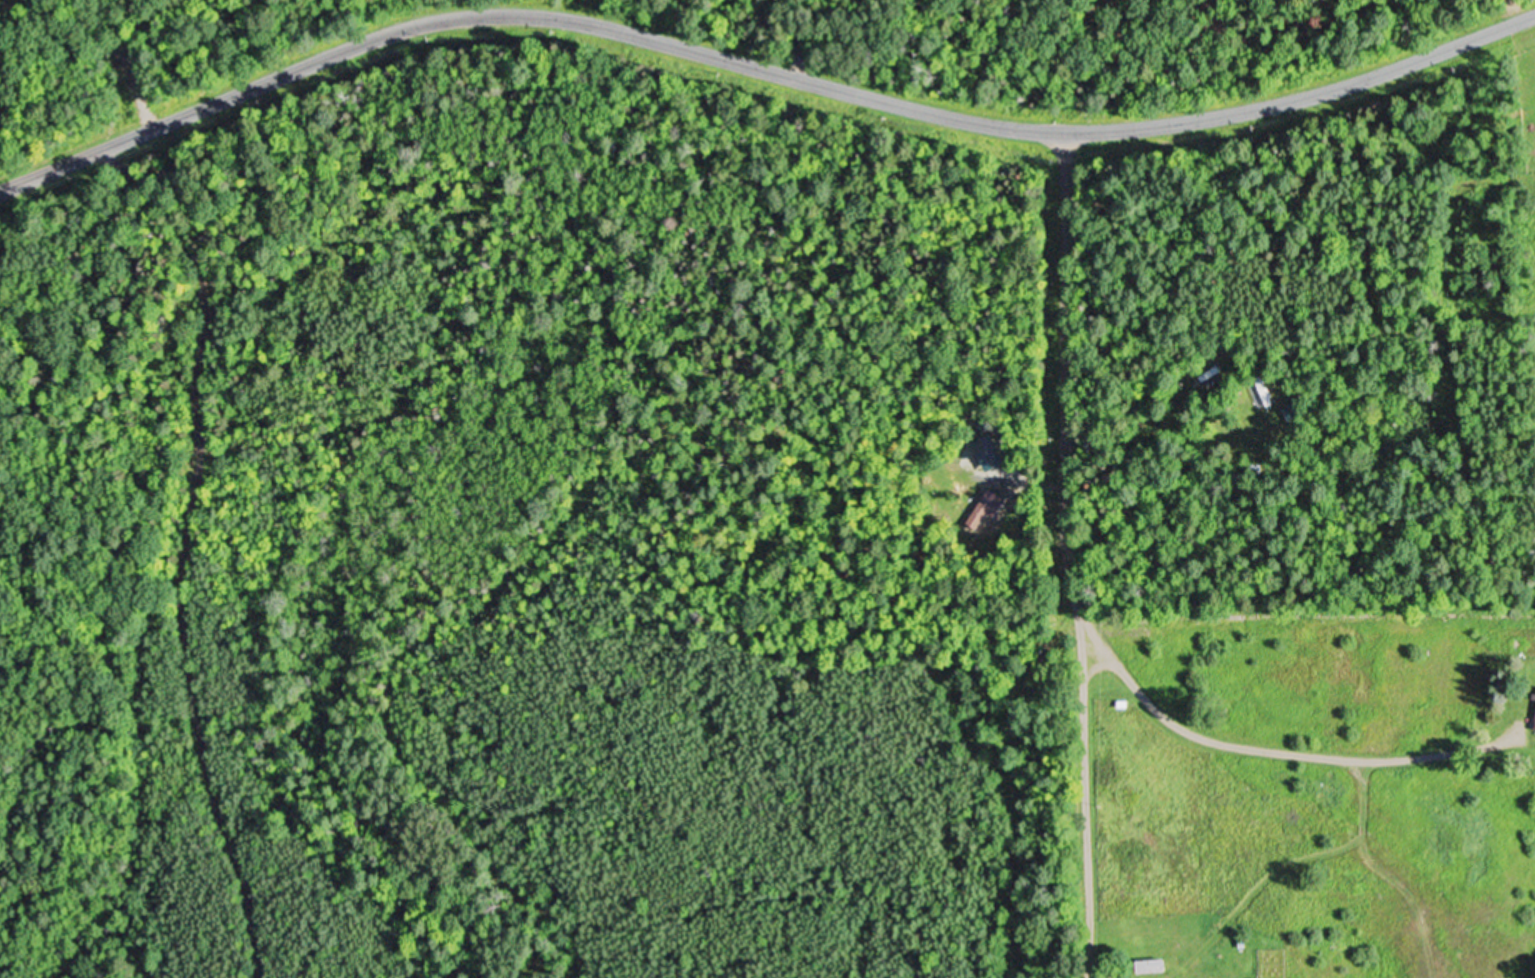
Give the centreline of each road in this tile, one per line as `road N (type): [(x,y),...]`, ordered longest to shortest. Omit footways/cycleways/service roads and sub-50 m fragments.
road 1 (residential): [(1534,14),(1333,85),(1180,127),(1063,135),(984,128),(561,18),(481,13),(400,28),(0,182)]
road 2 (track): [(149,125),(203,282),(206,318),(193,394),(202,448),(179,562),(181,637),(211,799),(245,889),(257,977)]
road 3 (residential): [(1063,135),(1107,977)]

